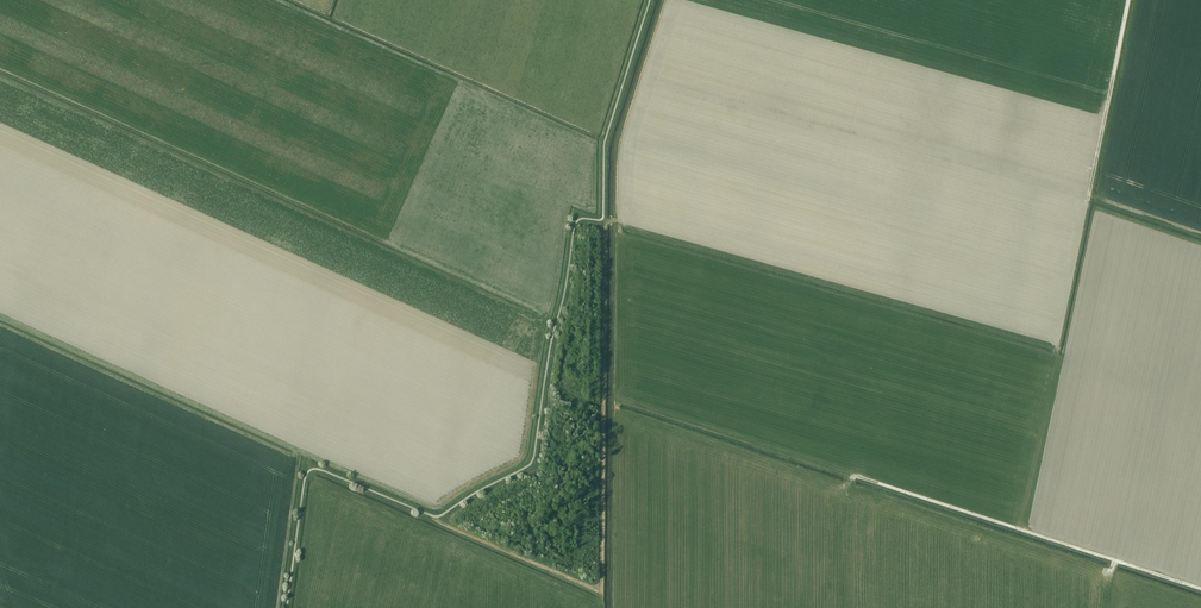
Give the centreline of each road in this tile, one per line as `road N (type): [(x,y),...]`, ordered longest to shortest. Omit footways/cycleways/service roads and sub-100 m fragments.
road 1 (track): [(601,591),(603,219)]
road 2 (track): [(1200,591),(862,479)]
road 3 (track): [(601,603),(601,591),(435,516)]

